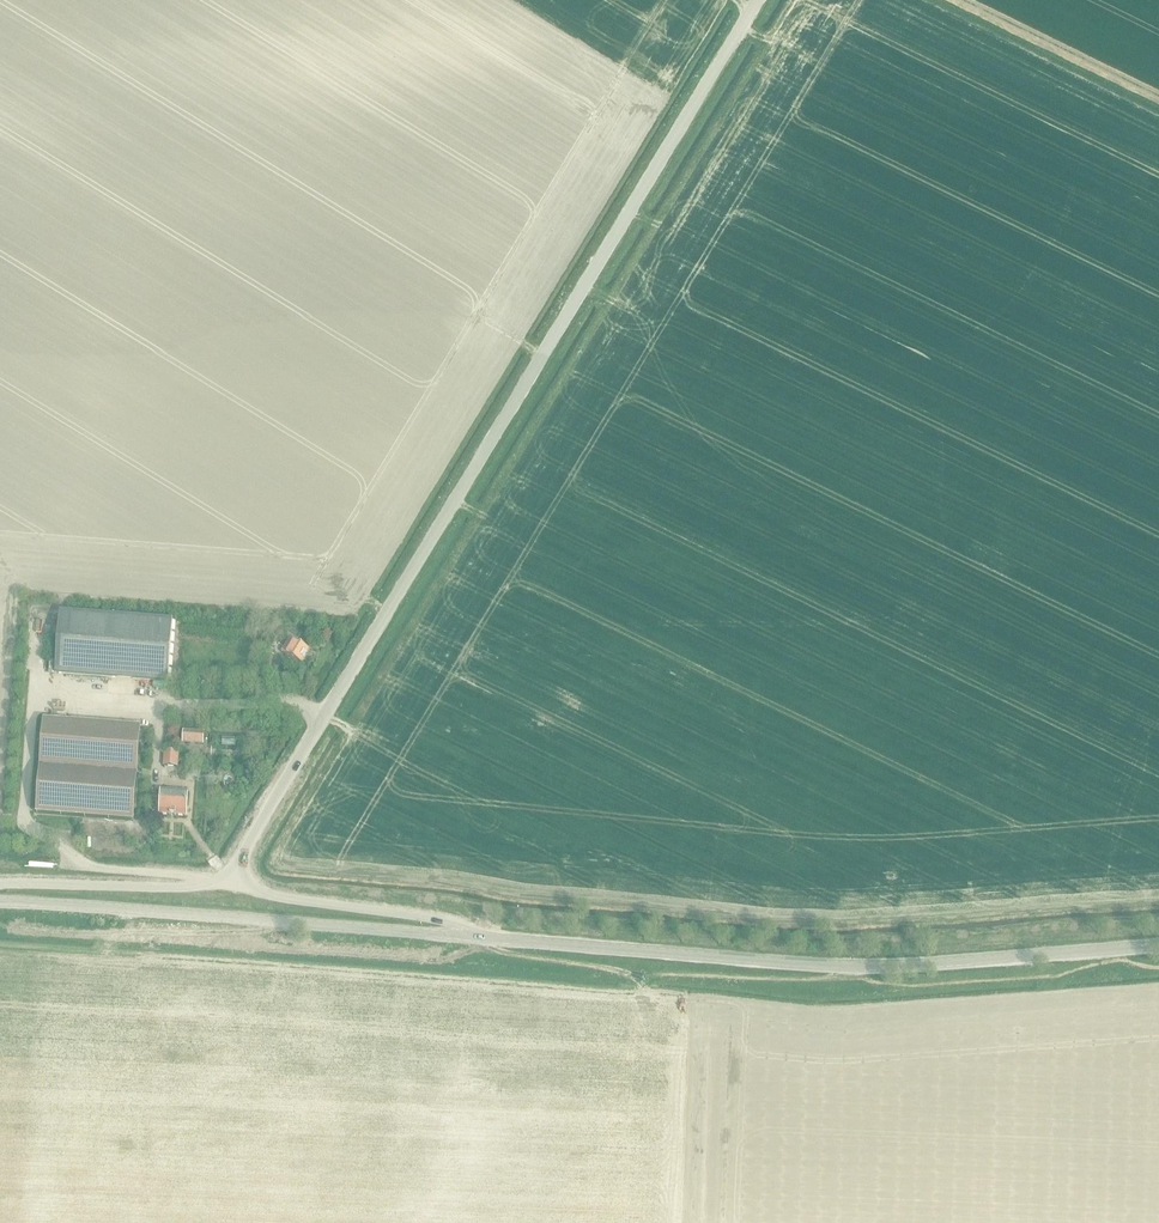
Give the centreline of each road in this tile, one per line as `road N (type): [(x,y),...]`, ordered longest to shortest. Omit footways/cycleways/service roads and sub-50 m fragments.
road 1 (tertiary): [(269,877),(261,831),(268,806),(567,329),(758,0)]
road 2 (tertiary): [(1158,945),(888,966),(762,962),(489,938),(307,899),(269,877)]
road 3 (tertiary): [(0,886),(228,893),(269,877)]
road 4 (track): [(854,966),(845,978),(659,974),(637,984)]
road 5 (track): [(489,938),(487,947),(497,949),(627,973),(636,997)]

